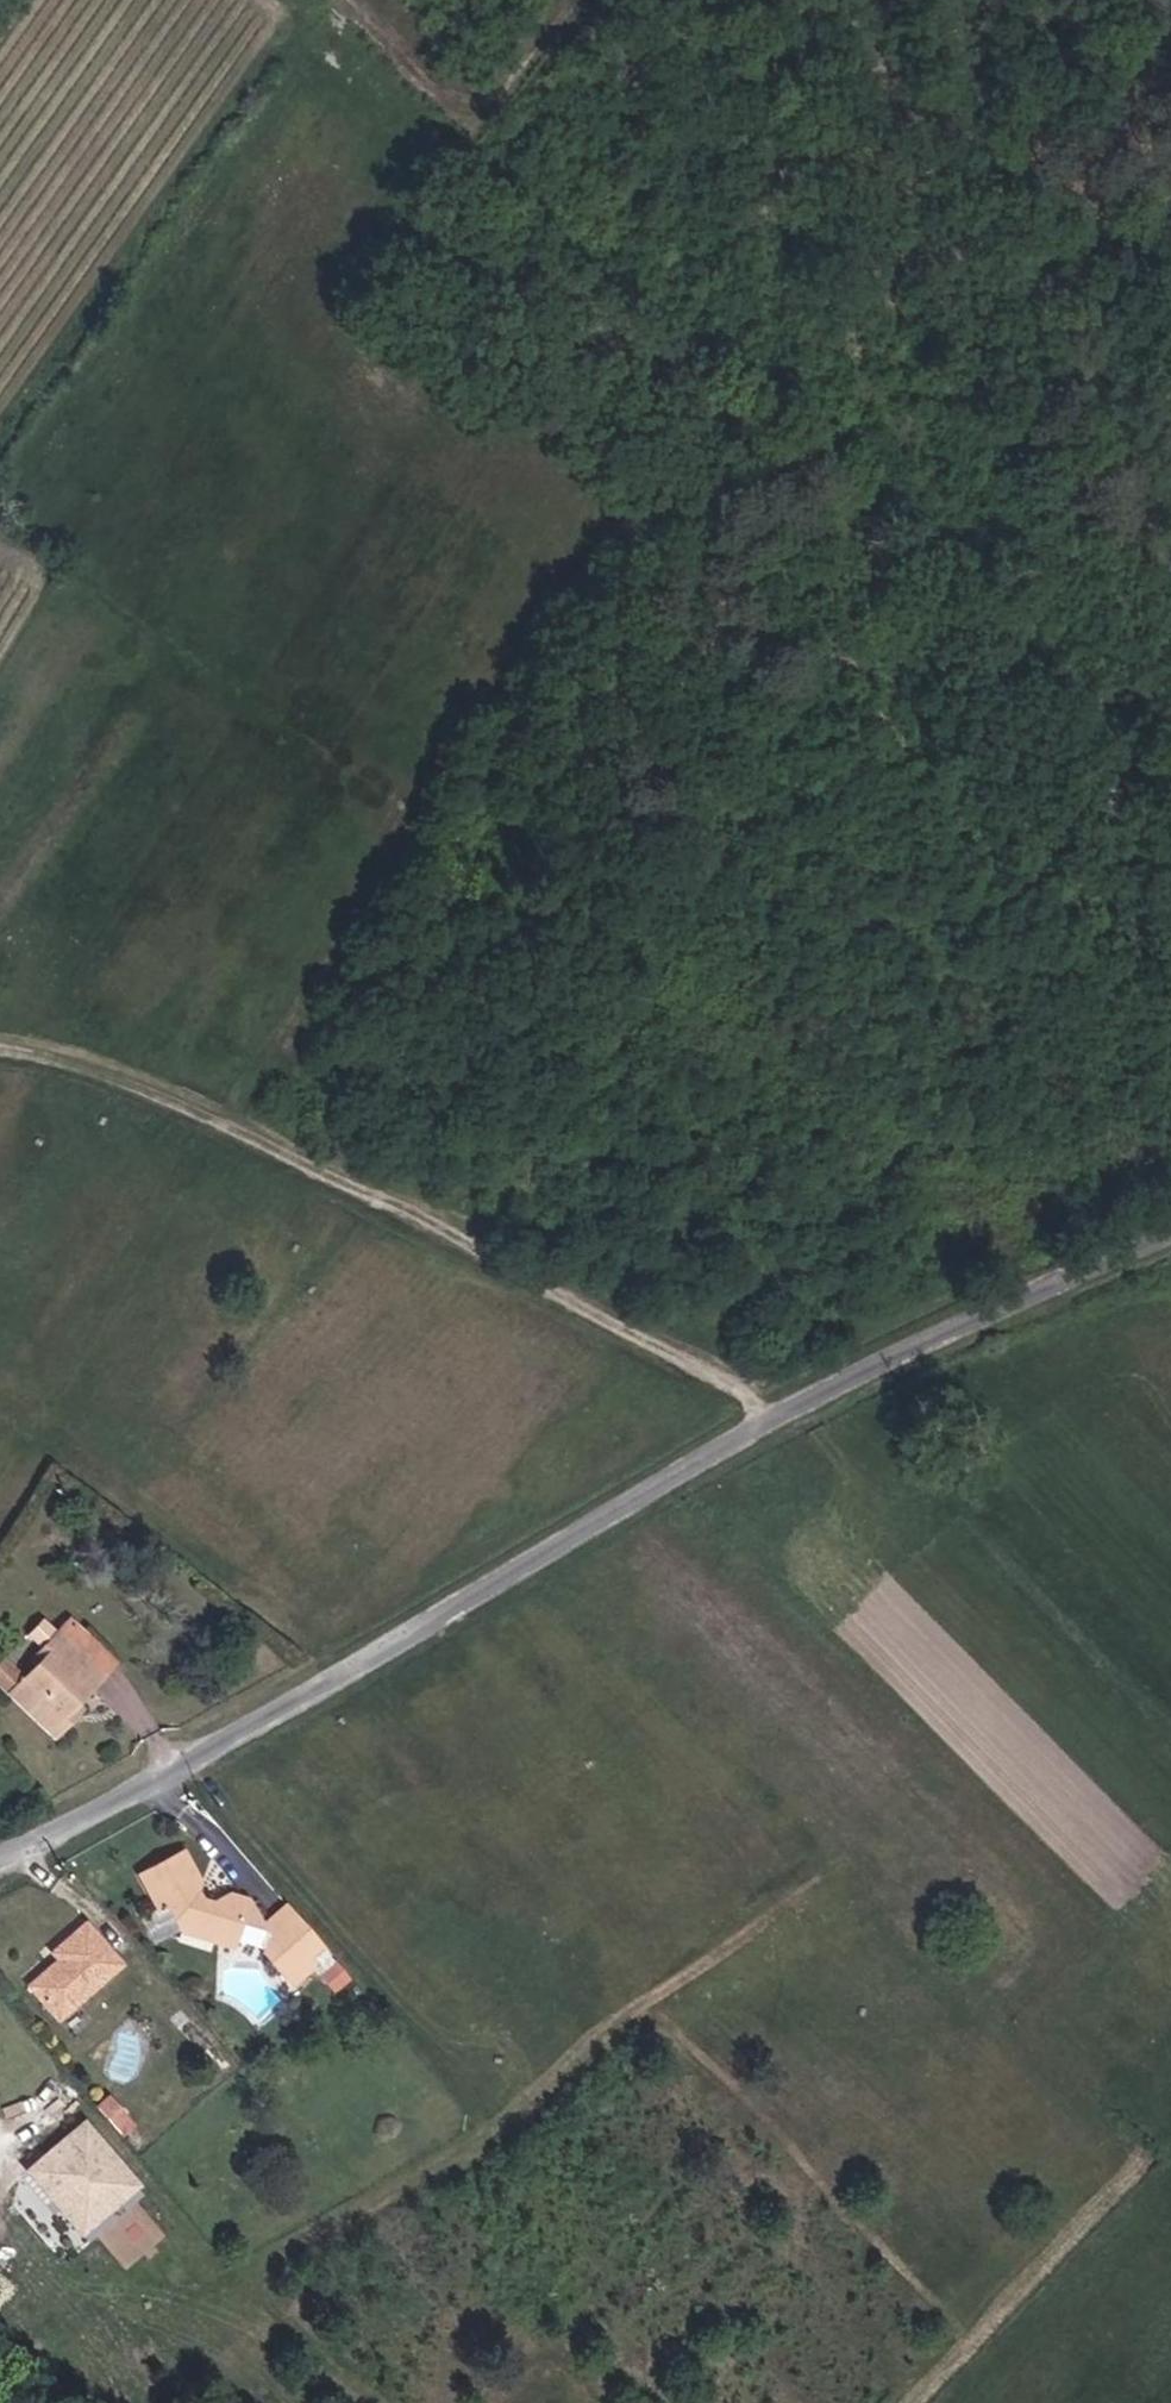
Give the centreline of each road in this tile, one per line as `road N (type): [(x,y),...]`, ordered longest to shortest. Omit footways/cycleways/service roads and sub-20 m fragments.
road 1 (tertiary): [(1170,1236),(803,1404),(157,1778),(0,1857)]

